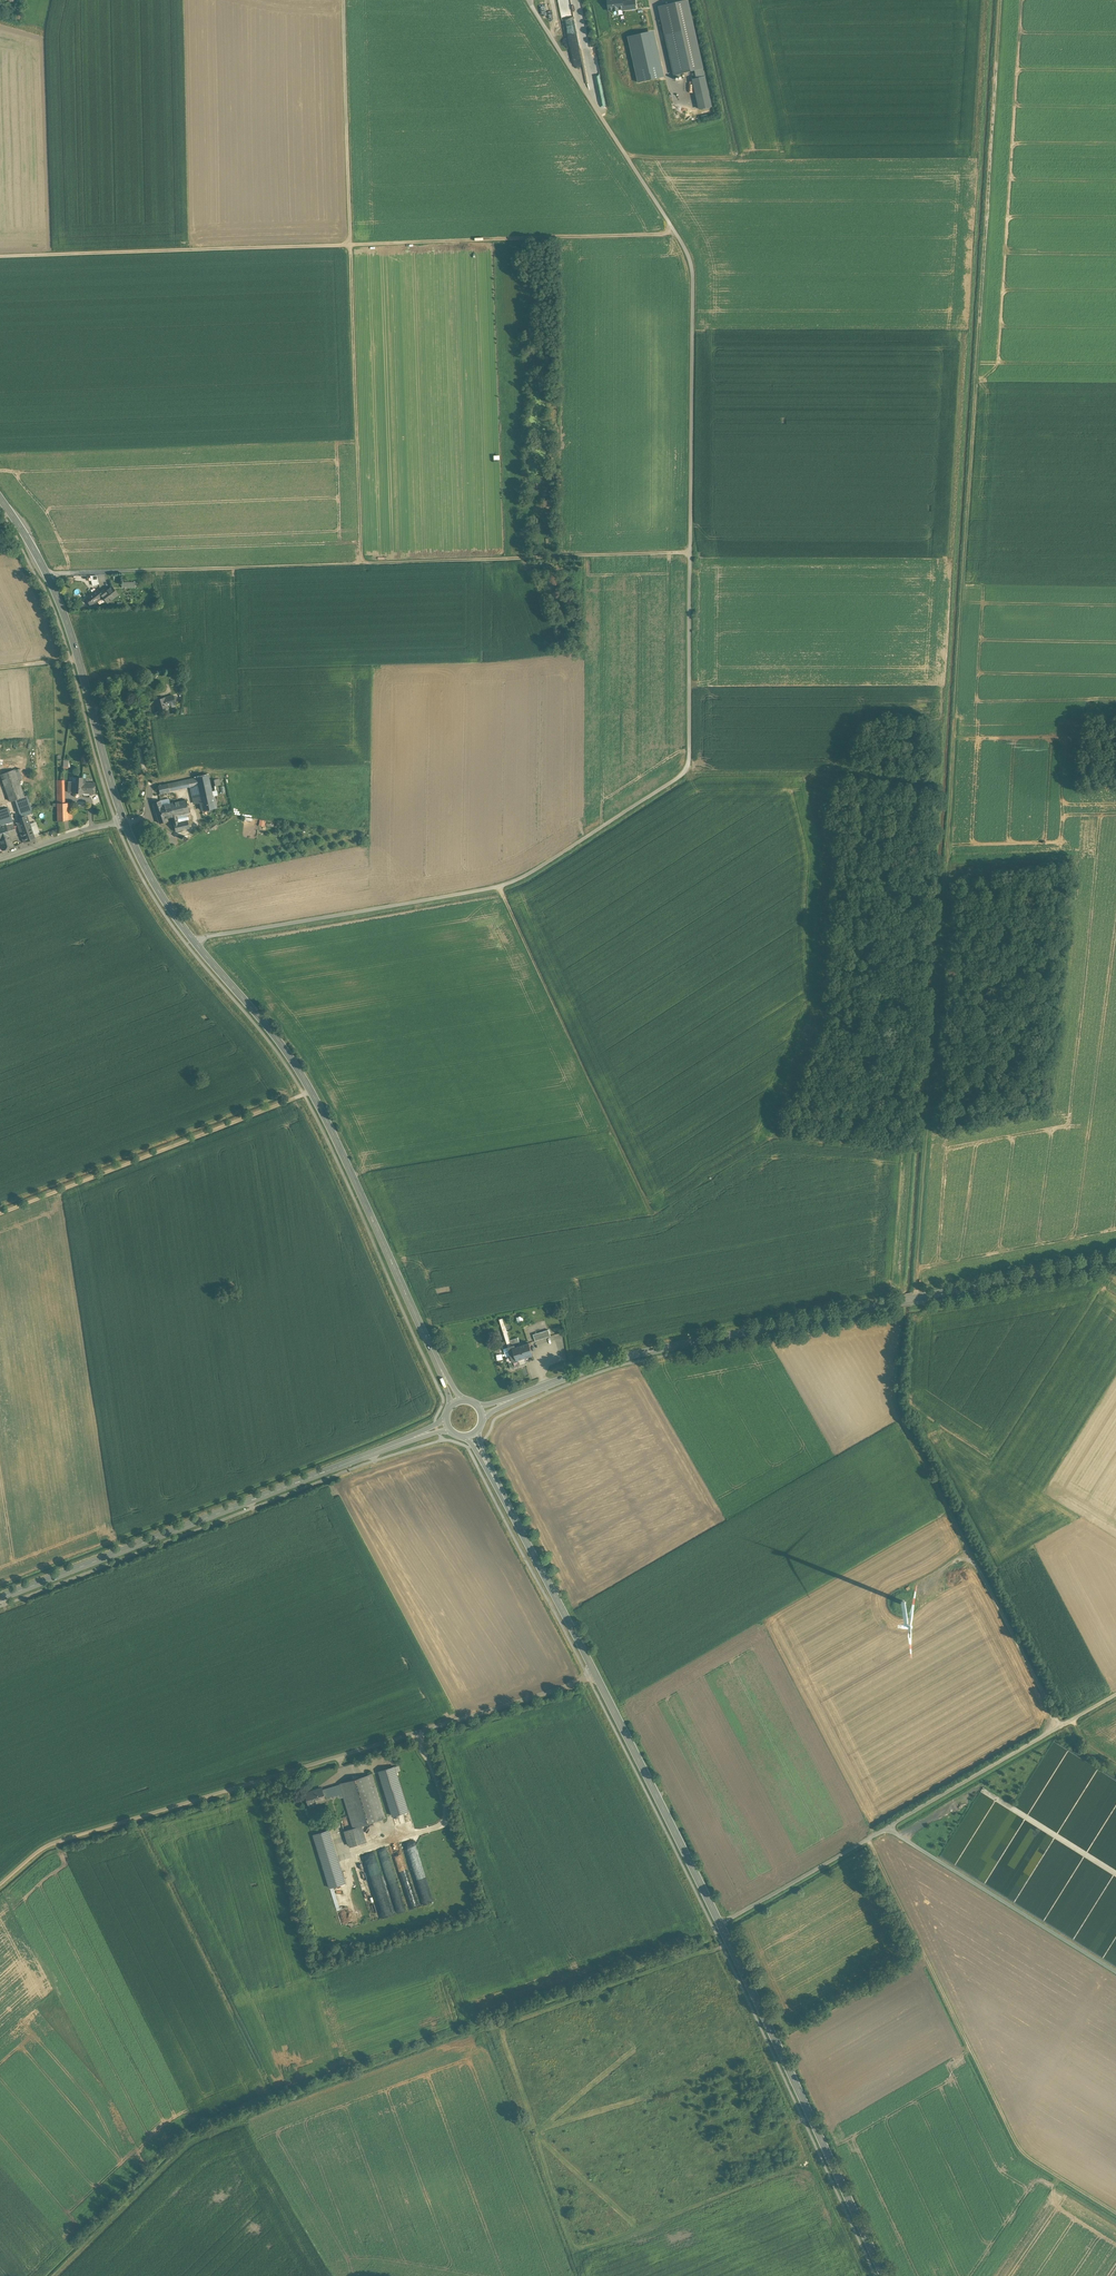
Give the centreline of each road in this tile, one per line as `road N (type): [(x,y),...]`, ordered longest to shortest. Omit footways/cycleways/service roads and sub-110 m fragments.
road 1 (track): [(193,939),(500,884),(688,764),(693,265),(531,0)]
road 2 (secondary): [(883,2275),(720,1924),(473,1435)]
road 3 (track): [(0,255),(666,234),(674,228)]
road 4 (secondary): [(457,1402),(313,1091),(177,917),(125,819)]
road 5 (secondary): [(1115,1258),(631,1355),(482,1411)]
road 6 (track): [(47,574),(690,552)]
road 7 (track): [(589,1677),(51,1843),(0,1885)]
road 8 (track): [(362,563),(343,0)]
road 9 (secondary): [(448,1425),(0,1598)]
road 10 (track): [(900,1301),(895,1405),(1061,1725)]
road 11 (track): [(1115,2213),(1021,2151),(867,1838)]
road 12 (track): [(711,1928),(1061,1725)]
road 13 (track): [(500,884),(650,1205)]
road 14 (secondary): [(125,819),(60,602),(0,497)]
road 15 (track): [(313,1091),(0,1214)]
road 16 (unclassified): [(888,1826),(1115,1970)]
road 17 (residential): [(125,819),(0,859)]

